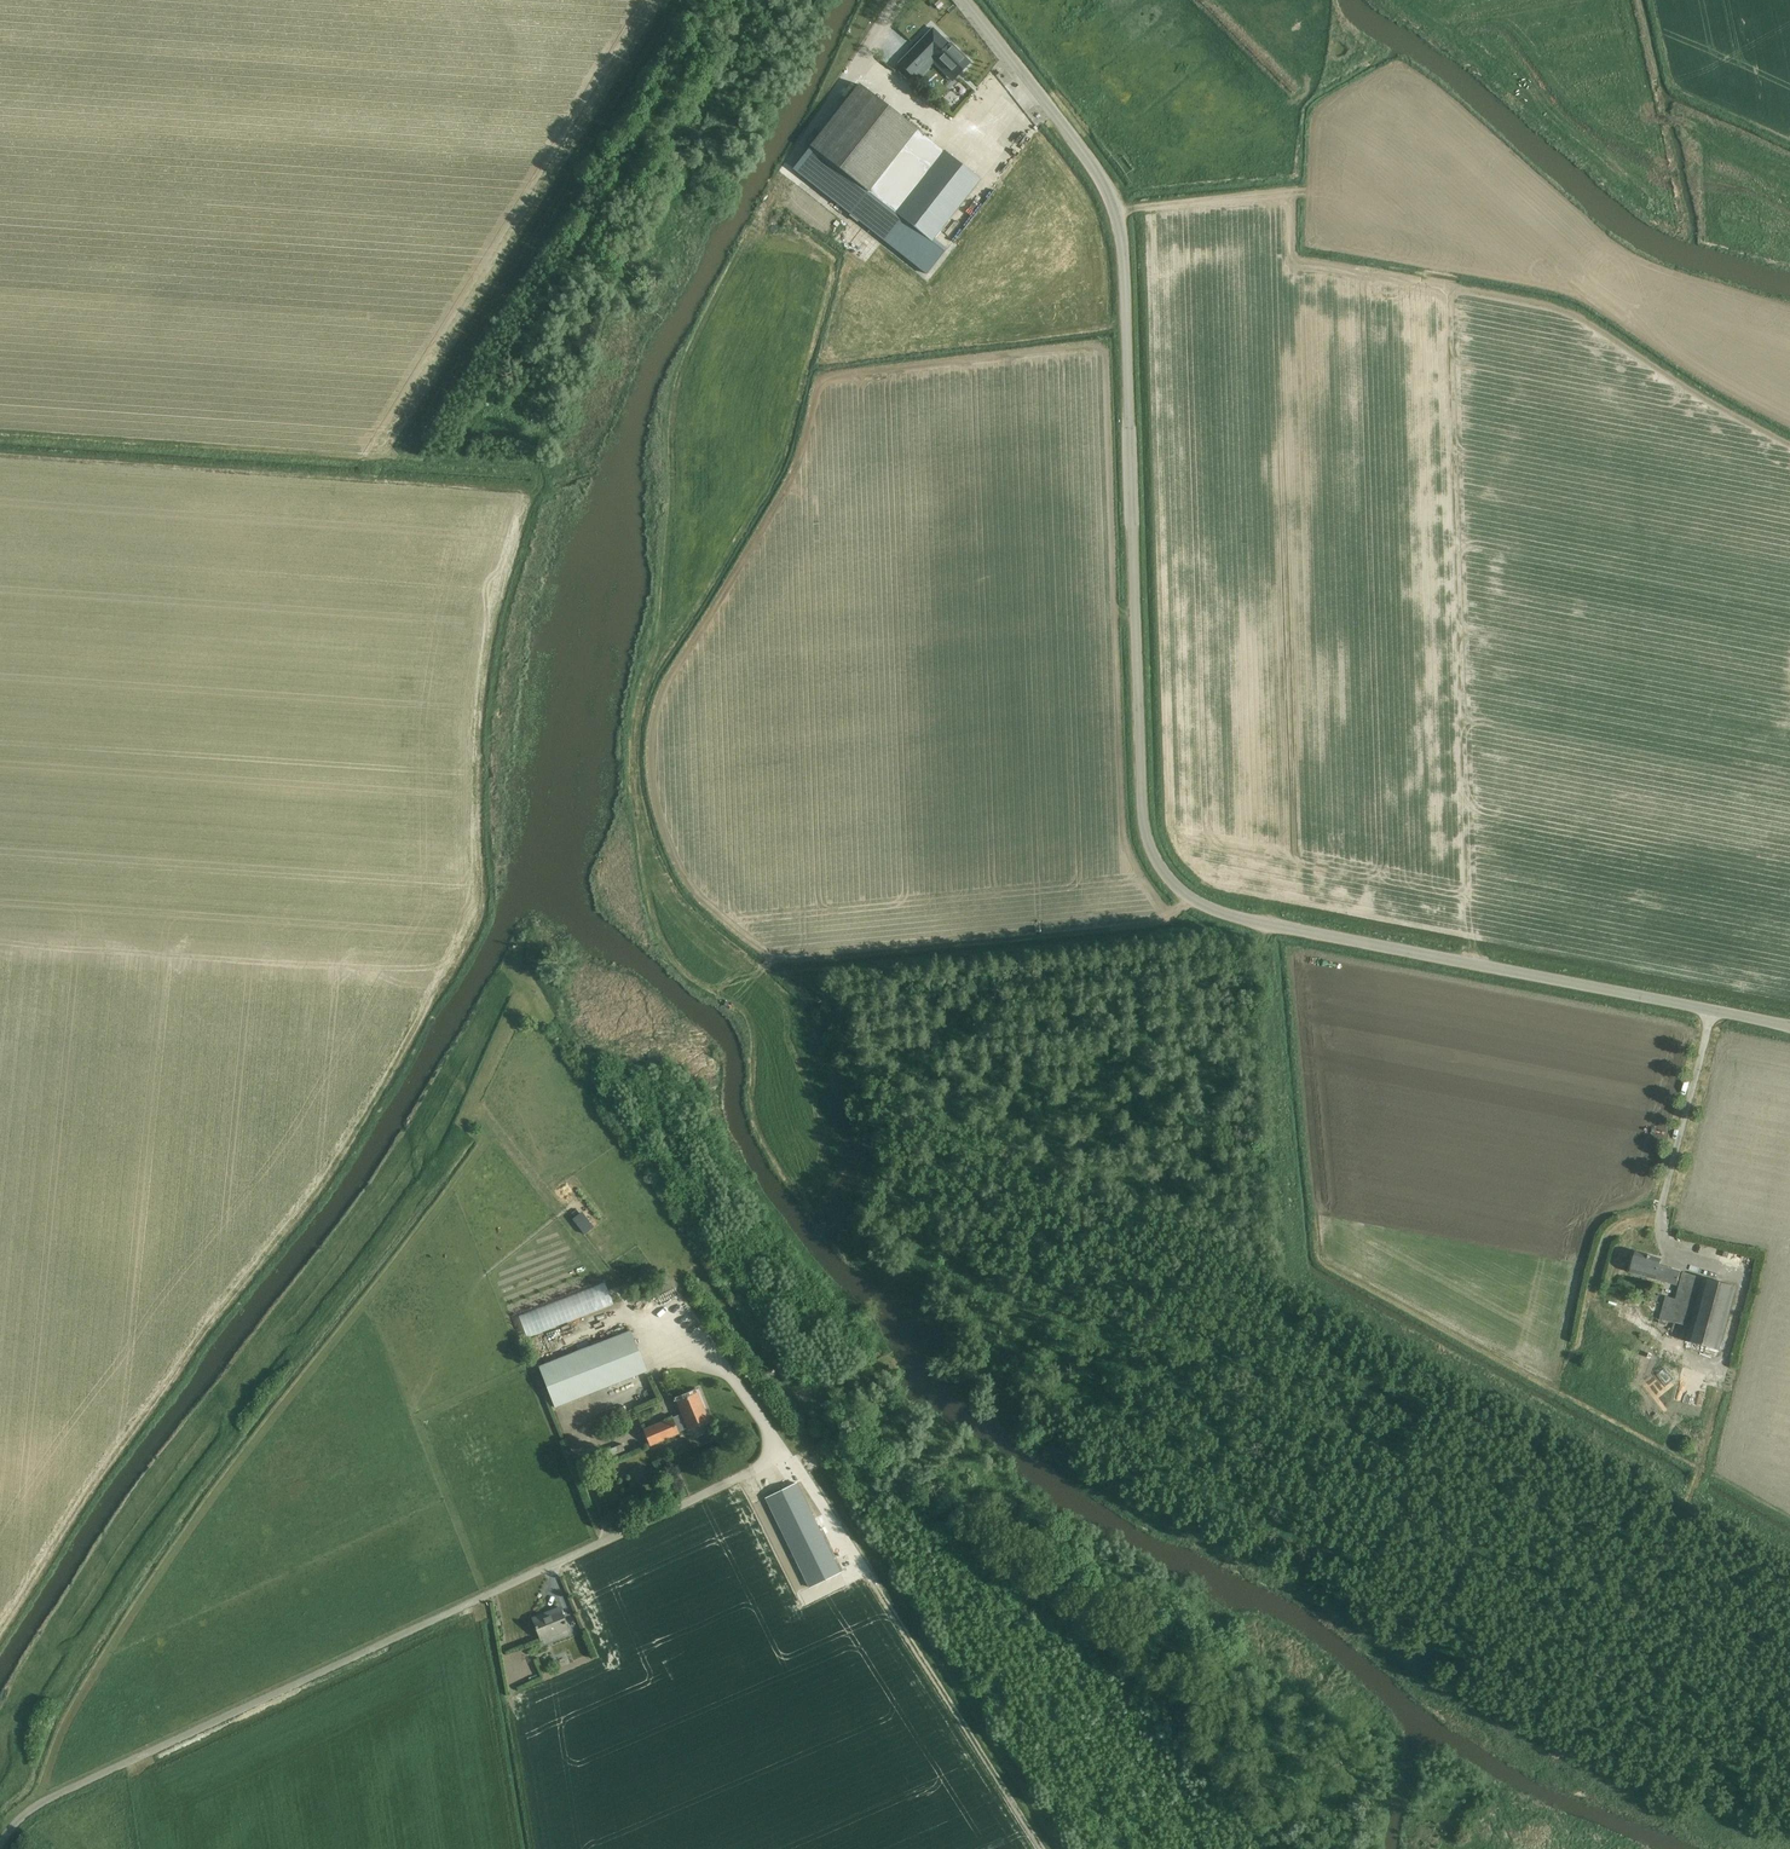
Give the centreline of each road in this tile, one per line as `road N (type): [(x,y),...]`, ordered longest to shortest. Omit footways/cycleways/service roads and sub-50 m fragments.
road 1 (tertiary): [(1789,1026),(1235,916),(1207,907),(1167,877),(1143,815),(1119,225),(1096,170),(964,0)]
road 2 (unclassified): [(0,1846),(39,1805),(748,1473)]
road 3 (track): [(1045,1848),(785,1455)]

